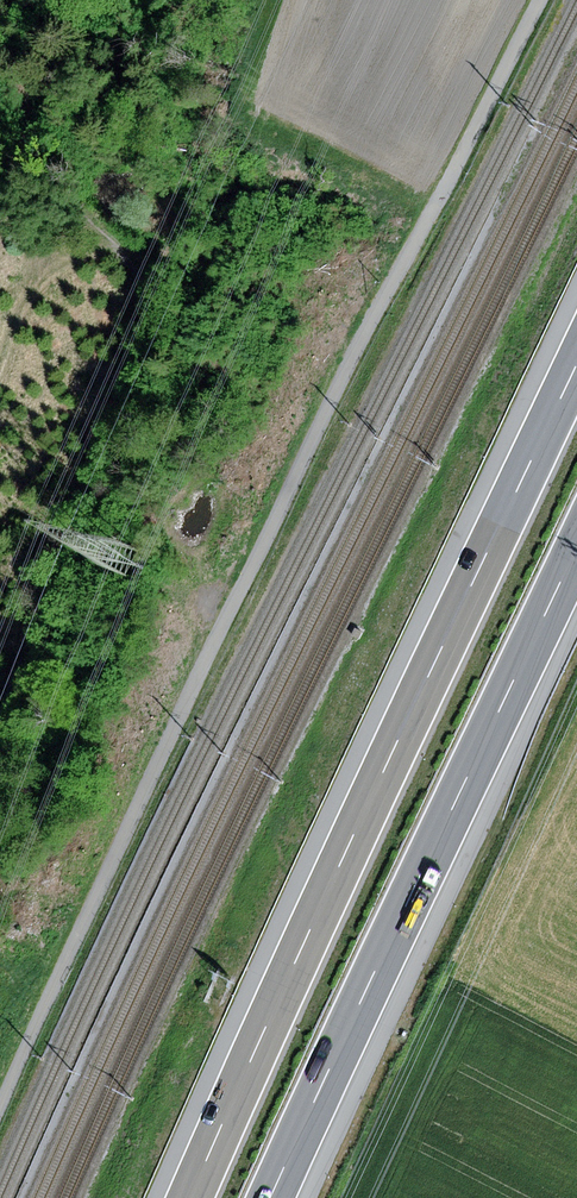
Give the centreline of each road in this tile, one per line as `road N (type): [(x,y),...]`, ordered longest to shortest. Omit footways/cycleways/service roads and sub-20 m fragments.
road 1 (track): [(0,1110),(342,385),(539,0)]
road 2 (motorway): [(576,362),(192,1197)]
road 3 (track): [(0,727),(47,545),(157,308),(150,277),(29,158),(19,121),(12,92),(82,0)]
road 4 (motorway): [(272,1197),(576,548)]

